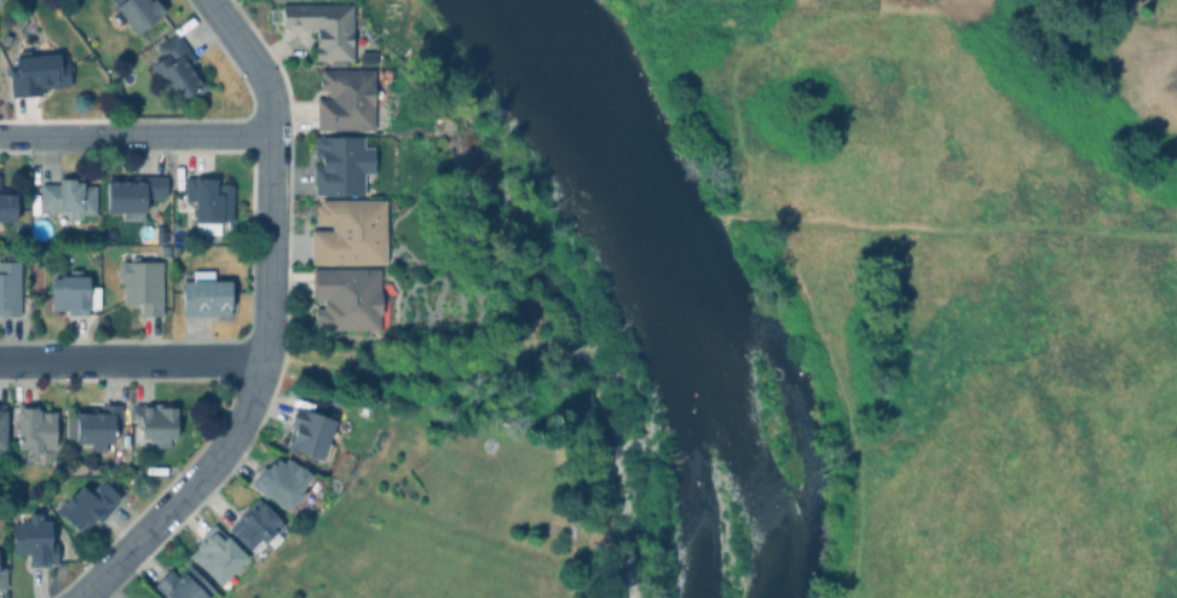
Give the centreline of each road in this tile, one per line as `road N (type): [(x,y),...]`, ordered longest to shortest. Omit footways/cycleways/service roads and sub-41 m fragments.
road 1 (residential): [(210,0),(271,96),(266,361)]
road 2 (residential): [(79,597),(219,452),(266,361)]
road 3 (residential): [(272,136),(0,134)]
road 4 (residential): [(0,362),(266,361)]

